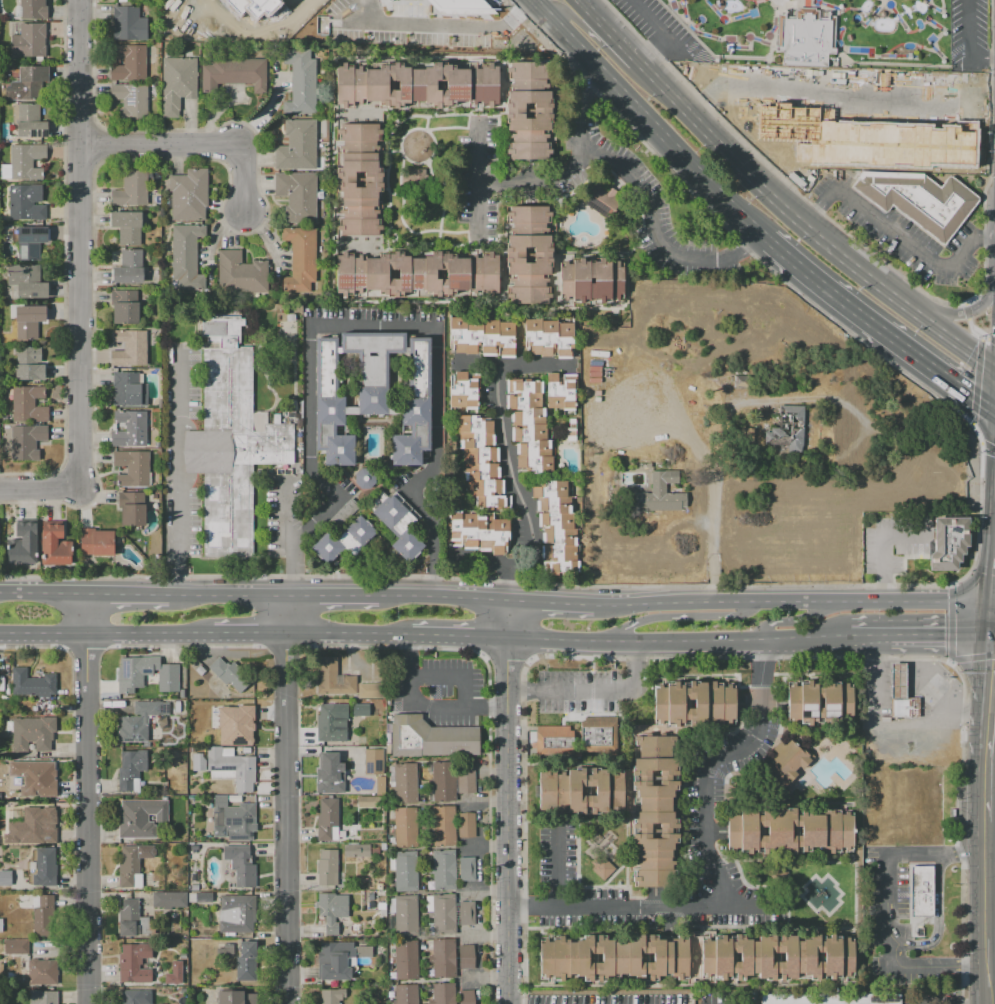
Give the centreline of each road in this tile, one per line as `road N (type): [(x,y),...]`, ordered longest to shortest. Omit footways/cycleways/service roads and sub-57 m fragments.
road 1 (residential): [(80,0),(80,488)]
road 2 (primary): [(994,371),(790,216),(637,62)]
road 3 (residential): [(88,1003),(86,593)]
road 4 (residential): [(288,595),(289,1003)]
road 5 (primary): [(994,604),(586,604)]
road 6 (residential): [(508,603),(512,1003)]
road 7 (primary): [(506,642),(843,643)]
road 8 (primary): [(531,0),(767,239)]
road 9 (primary): [(767,239),(994,413)]
road 10 (residential): [(500,365),(505,449),(530,519),(530,564),(510,570),(508,603)]
road 11 (residential): [(80,148),(242,147),(244,221)]
road 12 (primary): [(0,635),(212,635)]
road 13 (secondary): [(987,823),(988,1003)]
road 14 (primary): [(597,643),(652,619),(740,616),(754,603)]
road 15 (primary): [(508,603),(379,600)]

